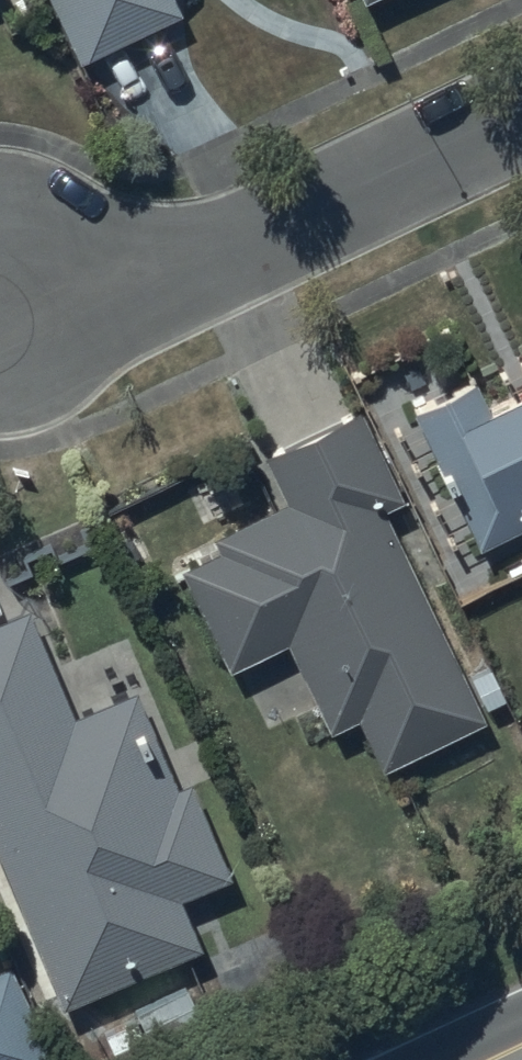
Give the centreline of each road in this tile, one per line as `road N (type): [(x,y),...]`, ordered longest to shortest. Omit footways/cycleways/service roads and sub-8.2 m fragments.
road 1 (residential): [(521,109),(216,255),(0,294)]

